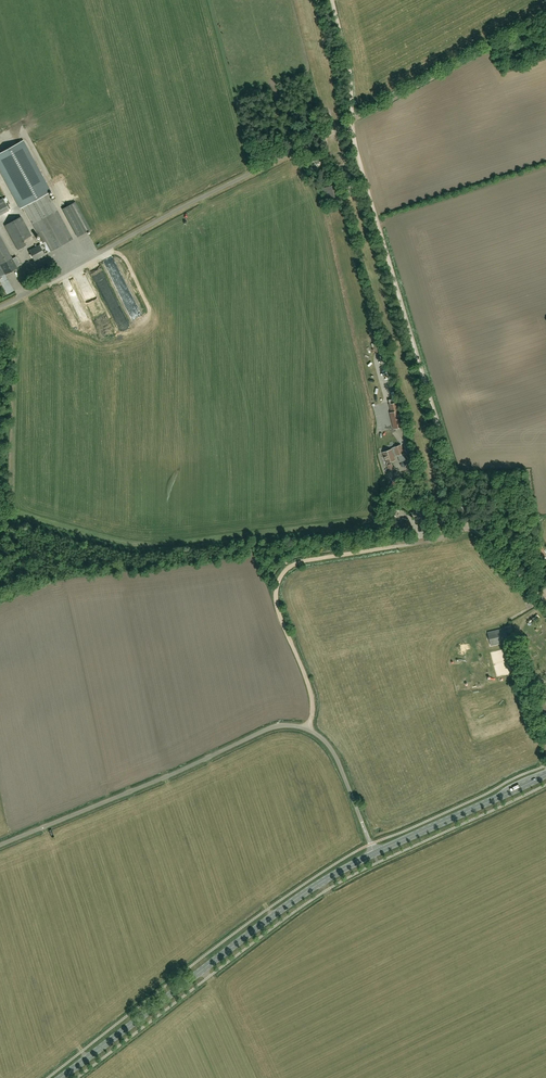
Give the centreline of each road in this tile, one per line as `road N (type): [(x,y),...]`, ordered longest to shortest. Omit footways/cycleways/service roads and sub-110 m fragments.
road 1 (track): [(542,598),(466,512),(354,119)]
road 2 (unclassified): [(0,845),(282,726),(308,729),(329,747),(374,854)]
road 3 (unclassified): [(0,309),(354,125)]
road 4 (primary): [(62,1077),(298,898),(374,854)]
road 5 (track): [(308,729),(310,689),(276,599),(286,570),(437,539),(470,524)]
road 6 (track): [(354,119),(545,16)]
road 7 (primary): [(374,854),(545,775)]

